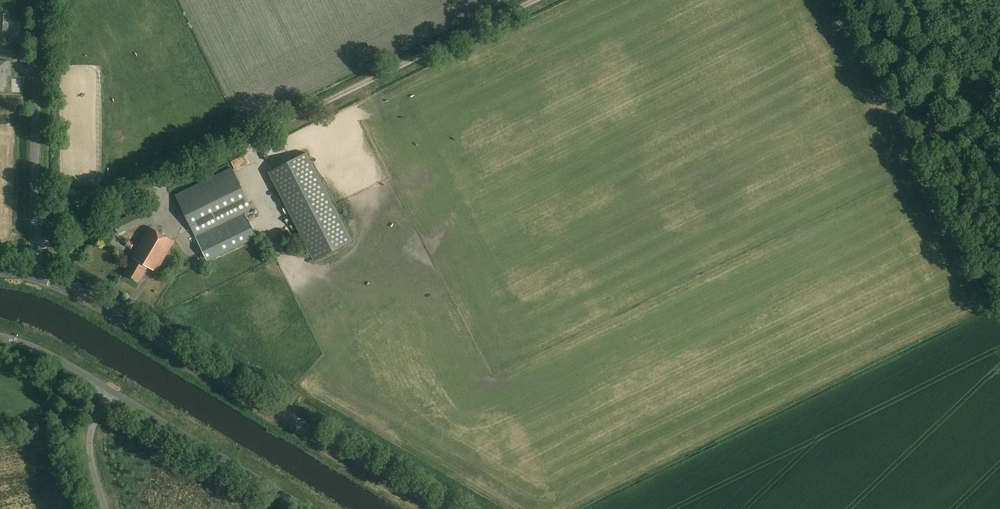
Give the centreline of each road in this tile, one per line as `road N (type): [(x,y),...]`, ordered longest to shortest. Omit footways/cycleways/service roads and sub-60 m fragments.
road 1 (unclassified): [(34,256),(110,207),(535,0)]
road 2 (tertiary): [(444,508),(113,311),(32,275)]
road 3 (unclassified): [(34,256),(39,0)]
road 4 (unclassified): [(309,508),(108,391)]
road 5 (unclassified): [(105,508),(88,447),(108,391)]
road 6 (unclassified): [(108,391),(69,364),(0,336)]

